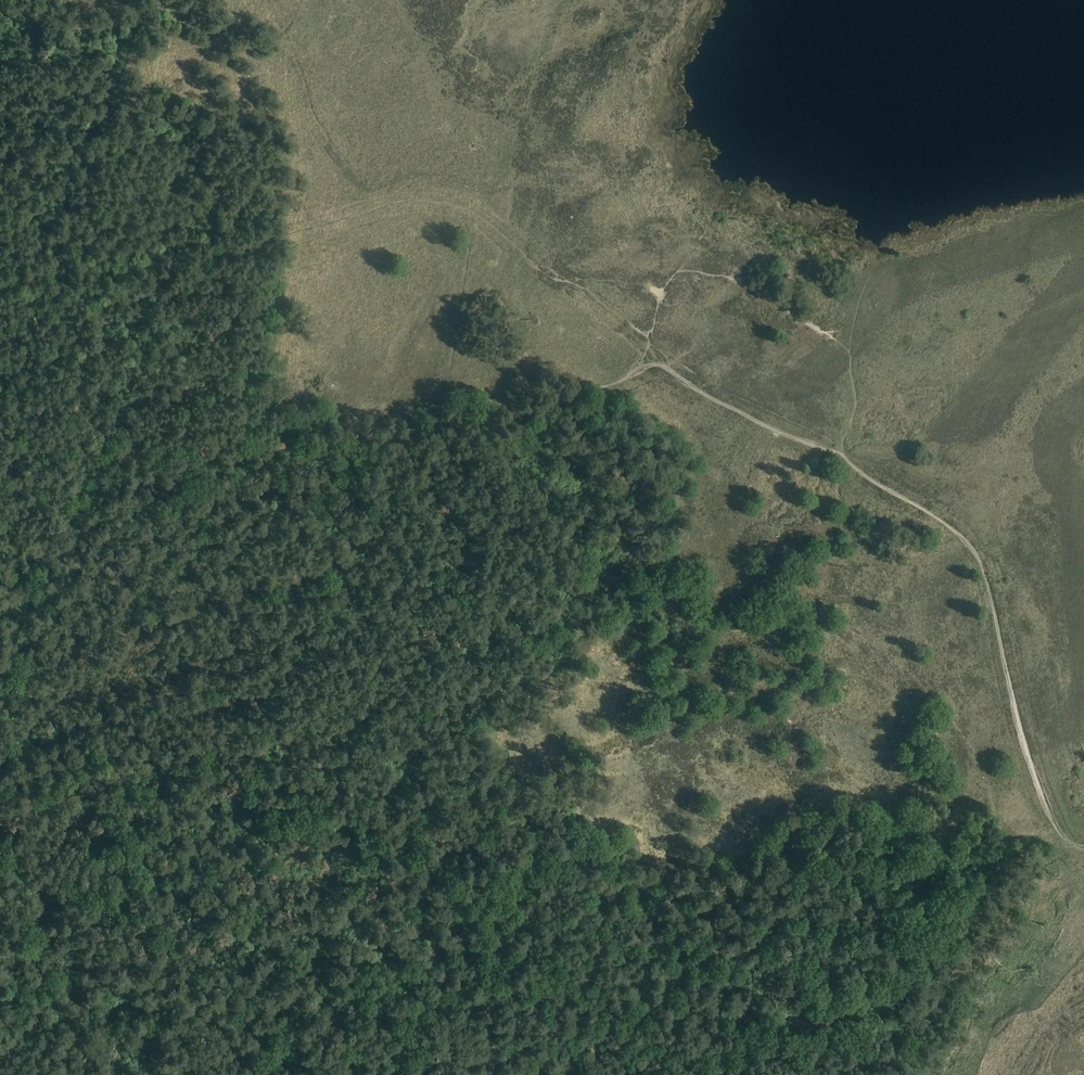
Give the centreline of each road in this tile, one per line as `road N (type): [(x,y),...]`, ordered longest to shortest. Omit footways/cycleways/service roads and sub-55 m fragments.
road 1 (track): [(1083,849),(1066,843),(1031,771),(990,591),(970,544),(841,455),(781,434),(655,364),(579,401),(292,433),(0,449)]

